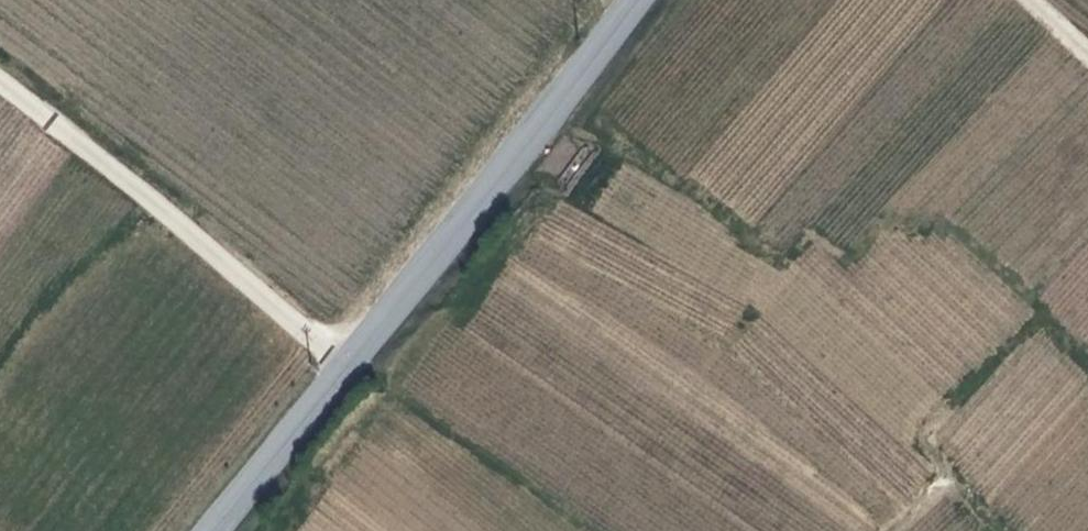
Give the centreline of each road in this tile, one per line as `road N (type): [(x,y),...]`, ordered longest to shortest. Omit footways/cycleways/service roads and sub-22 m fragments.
road 1 (tertiary): [(222,530),(630,0)]
road 2 (track): [(0,84),(224,260),(349,372)]

